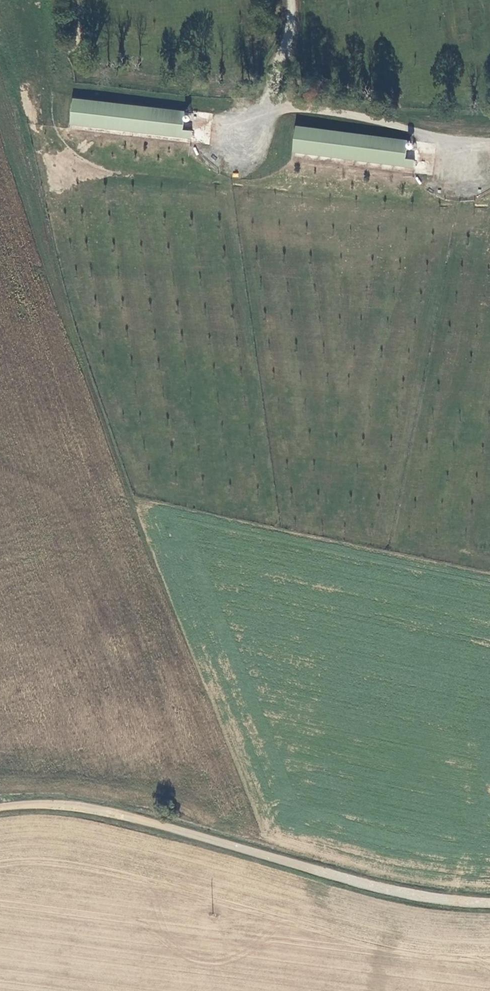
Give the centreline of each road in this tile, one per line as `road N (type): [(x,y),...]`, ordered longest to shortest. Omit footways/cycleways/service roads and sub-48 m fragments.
road 1 (track): [(0,809),(102,811),(388,890),(489,904)]

